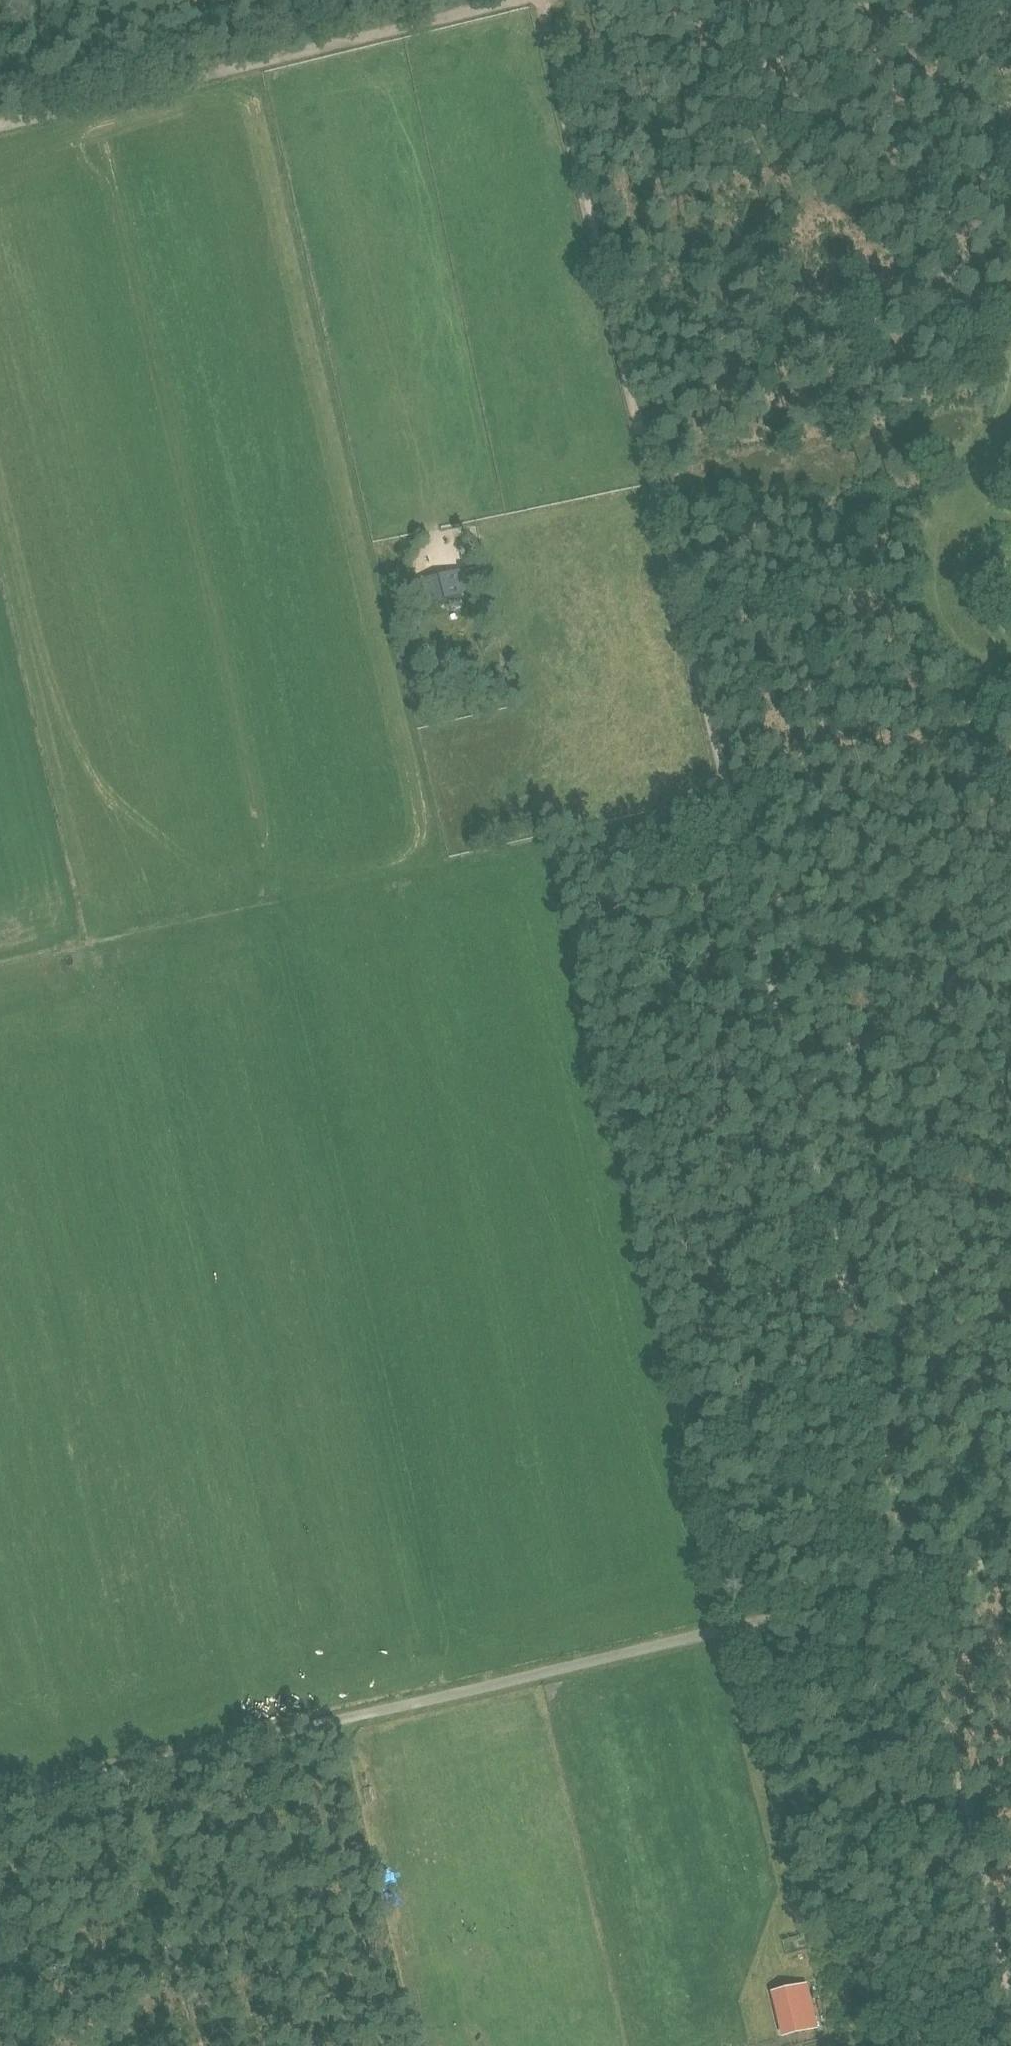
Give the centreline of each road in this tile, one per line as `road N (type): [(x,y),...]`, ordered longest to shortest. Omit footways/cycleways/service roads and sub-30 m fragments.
road 1 (track): [(543,0),(751,882)]
road 2 (track): [(913,1583),(139,1767)]
road 3 (track): [(751,882),(913,1583)]
road 4 (track): [(0,128),(529,0)]
road 5 (track): [(913,1583),(1010,2001)]
road 6 (track): [(139,1767),(0,1799)]

